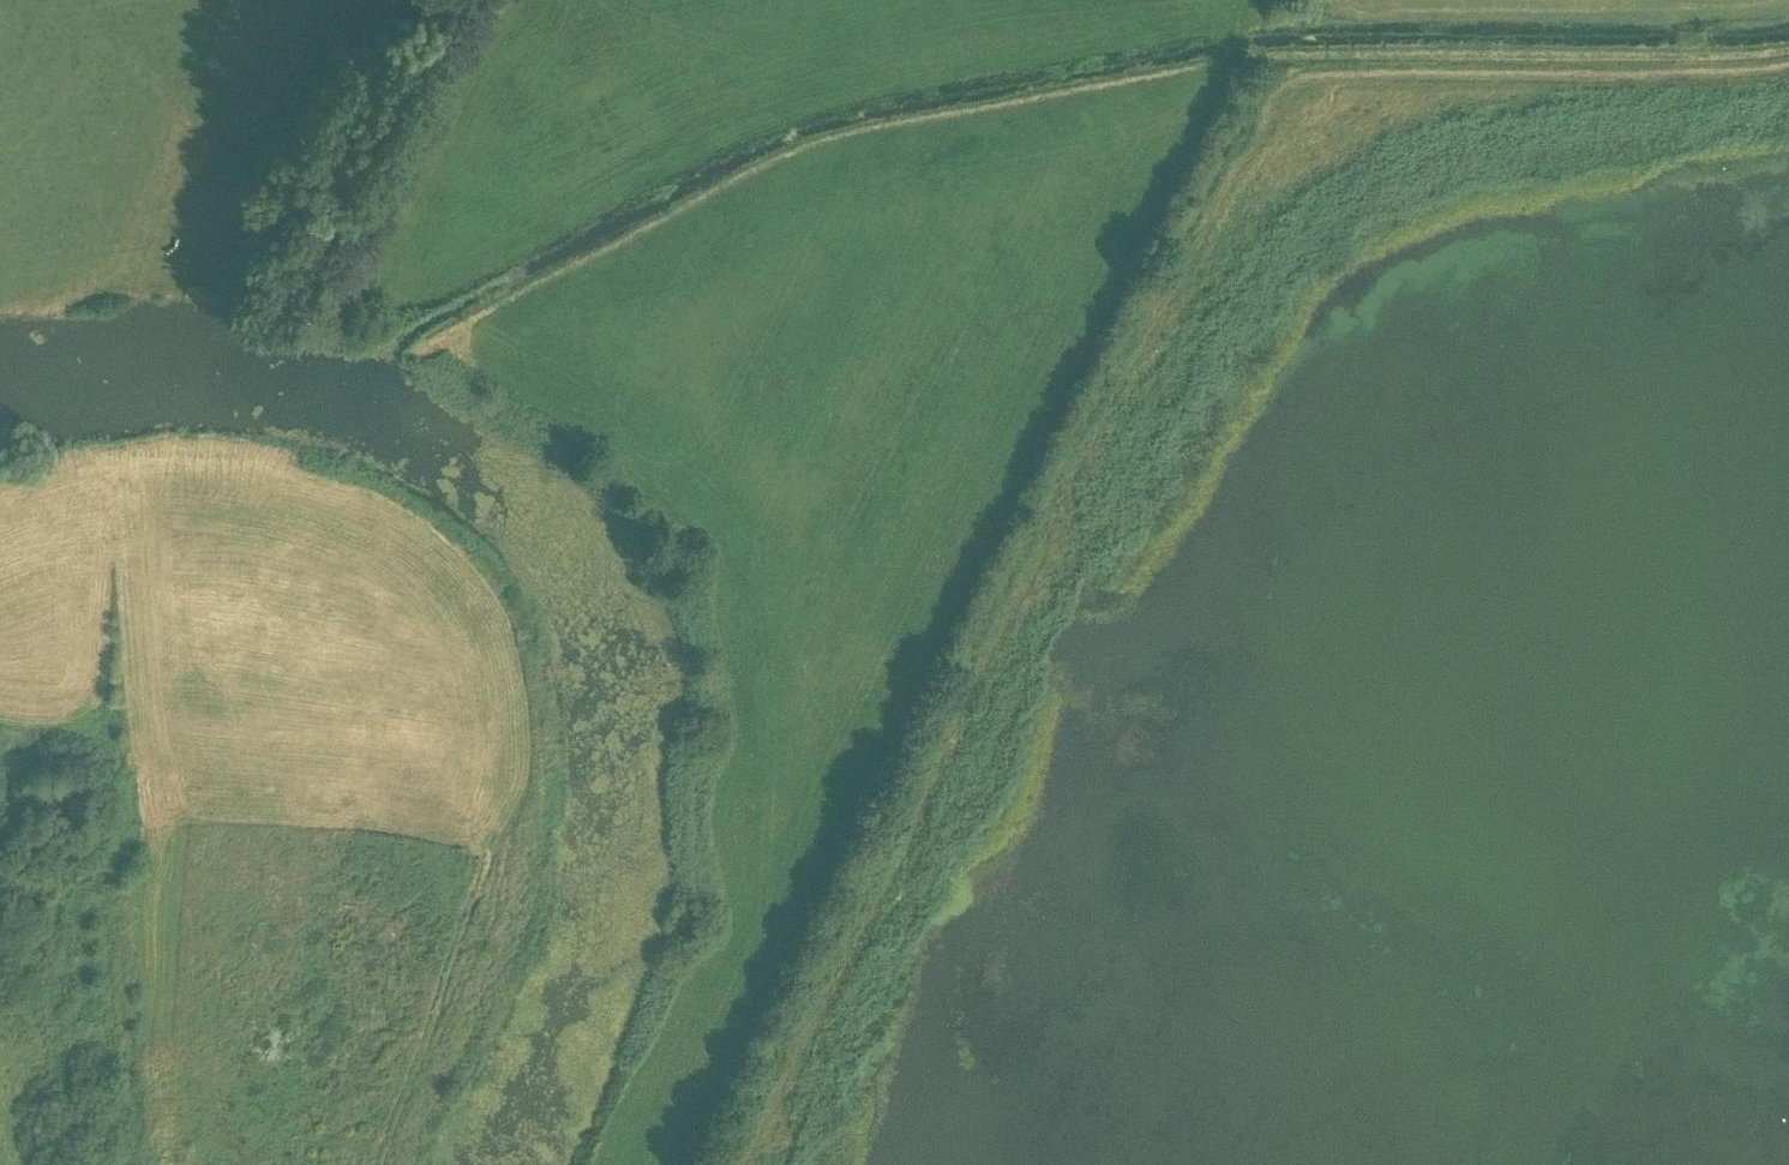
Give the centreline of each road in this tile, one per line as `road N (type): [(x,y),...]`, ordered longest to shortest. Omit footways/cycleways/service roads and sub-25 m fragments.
road 1 (track): [(1788,70),(1541,86),(1307,84),(1280,96),(1026,579),(745,1164)]

